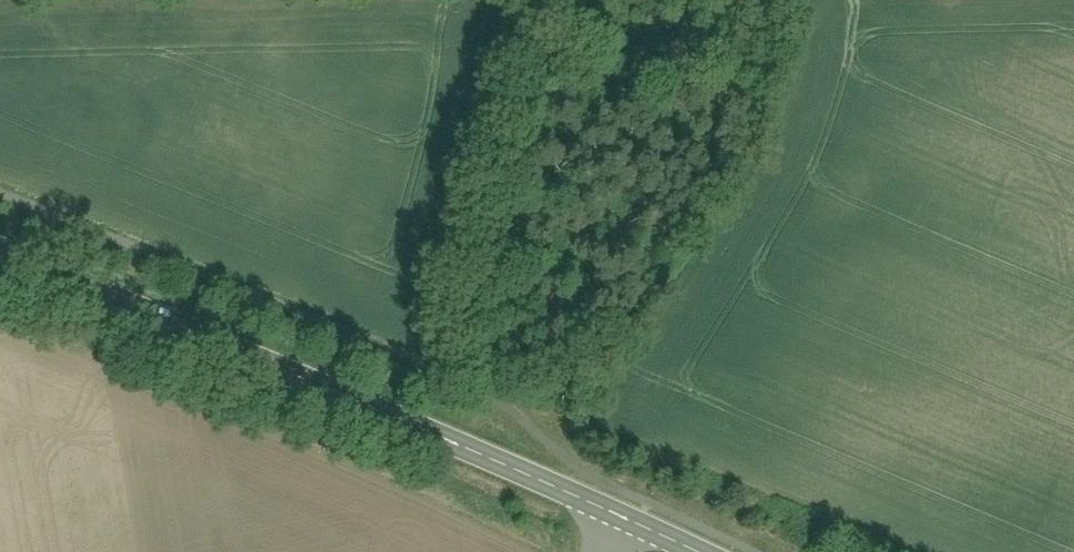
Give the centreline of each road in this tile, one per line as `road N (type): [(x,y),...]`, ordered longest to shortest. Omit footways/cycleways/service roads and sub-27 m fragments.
road 1 (secondary): [(617,517),(0,251)]

